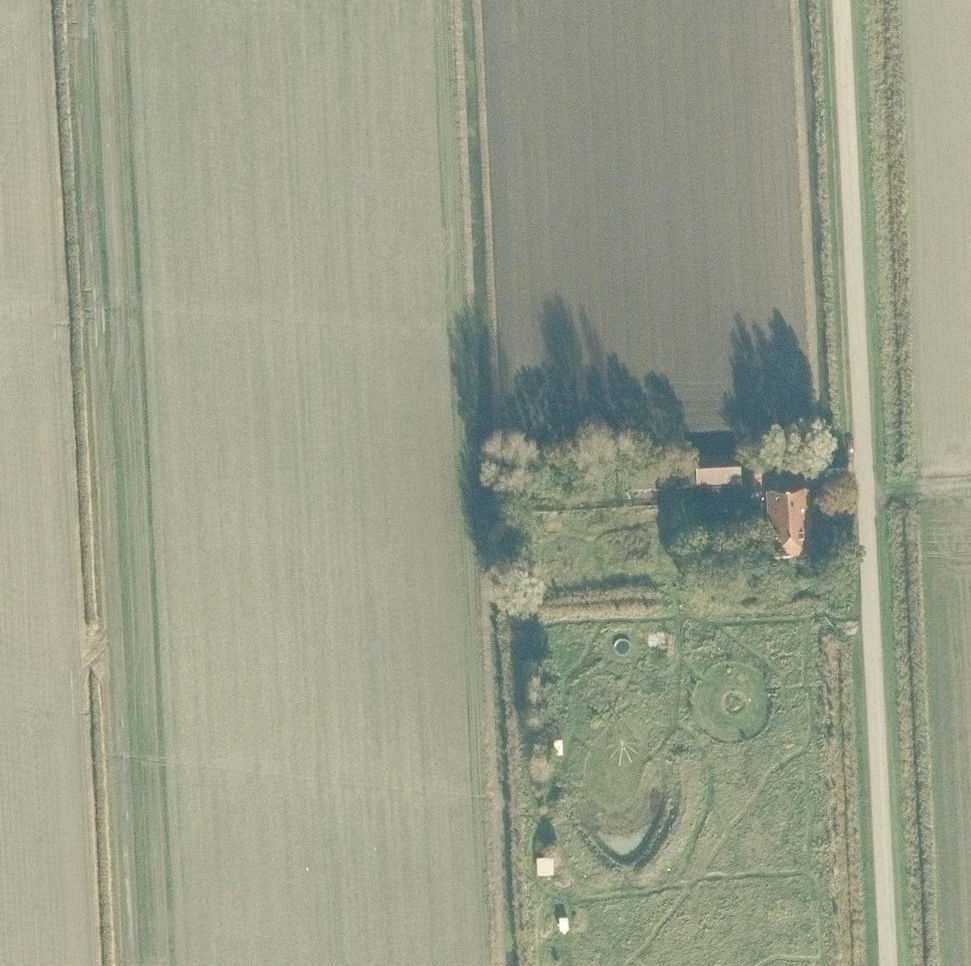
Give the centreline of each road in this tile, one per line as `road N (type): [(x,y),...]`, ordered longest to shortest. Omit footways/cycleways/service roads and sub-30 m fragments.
road 1 (tertiary): [(888,965),(839,0)]

